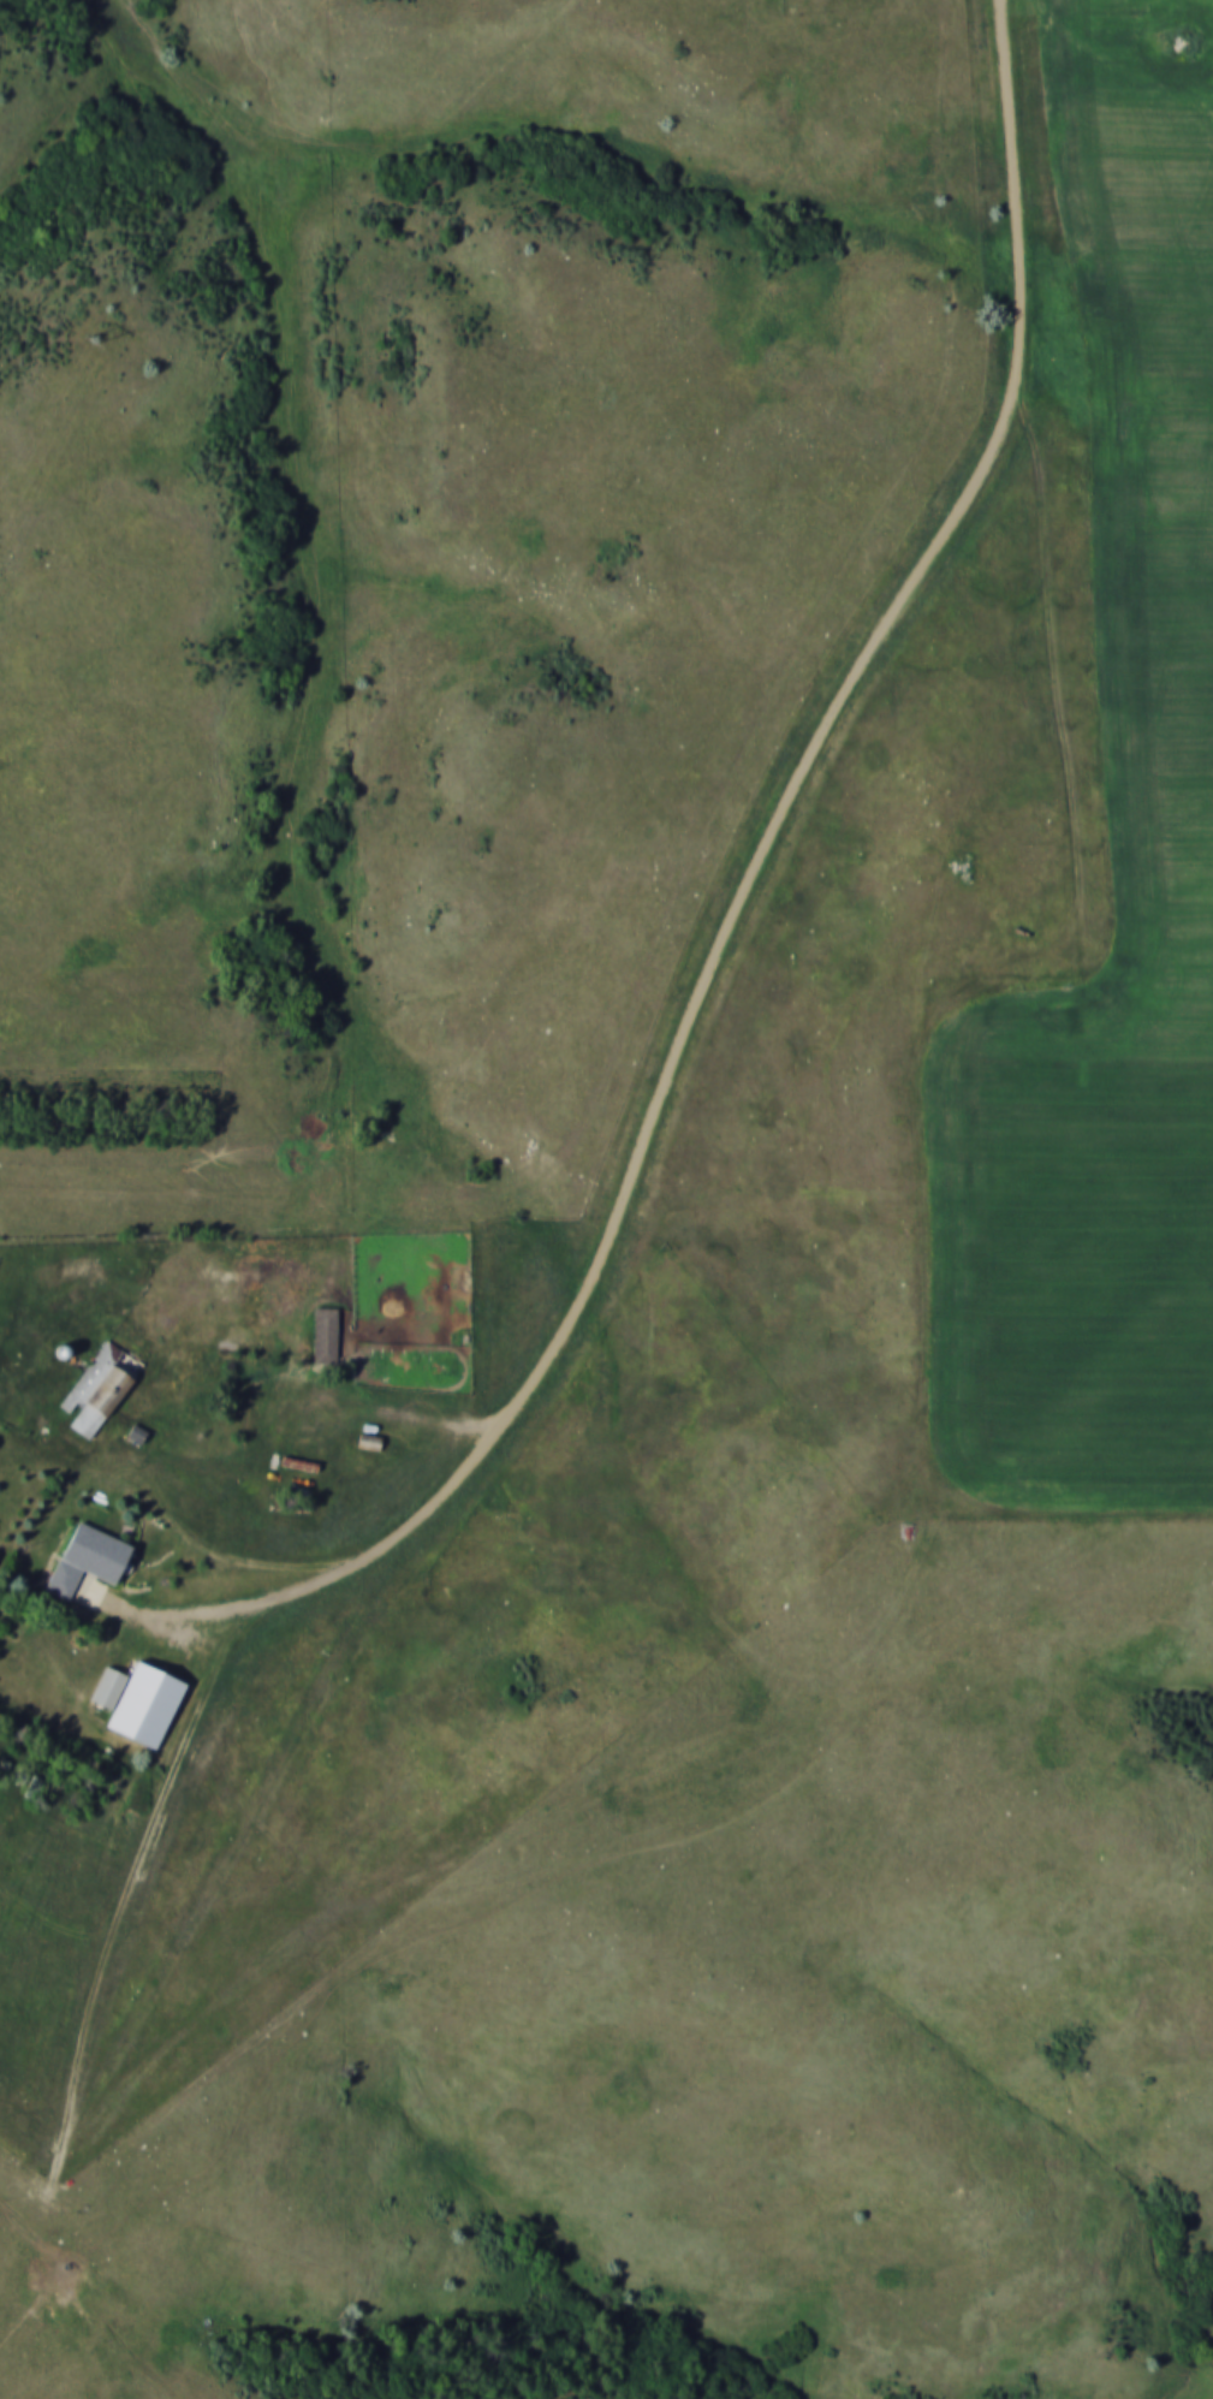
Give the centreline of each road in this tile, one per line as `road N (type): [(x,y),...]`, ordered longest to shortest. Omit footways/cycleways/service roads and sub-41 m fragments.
road 1 (residential): [(999,0),(1024,328),(1013,406),(991,463),(810,758),(702,991),(628,1201)]
road 2 (track): [(466,1479),(475,1425),(488,1400),(492,1272),(480,1217),(454,1204),(0,1192)]

